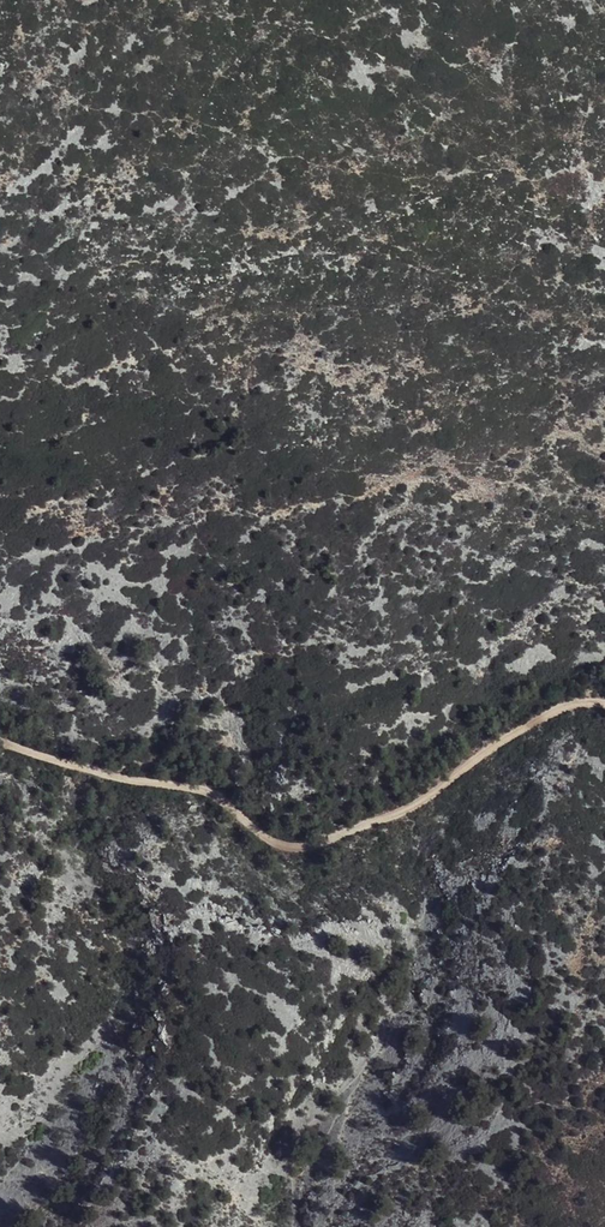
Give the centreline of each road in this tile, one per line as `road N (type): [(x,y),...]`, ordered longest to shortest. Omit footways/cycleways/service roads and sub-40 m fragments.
road 1 (track): [(0,740),(112,776),(202,789),(268,839),(311,847),(423,801),(550,712),(604,702)]

